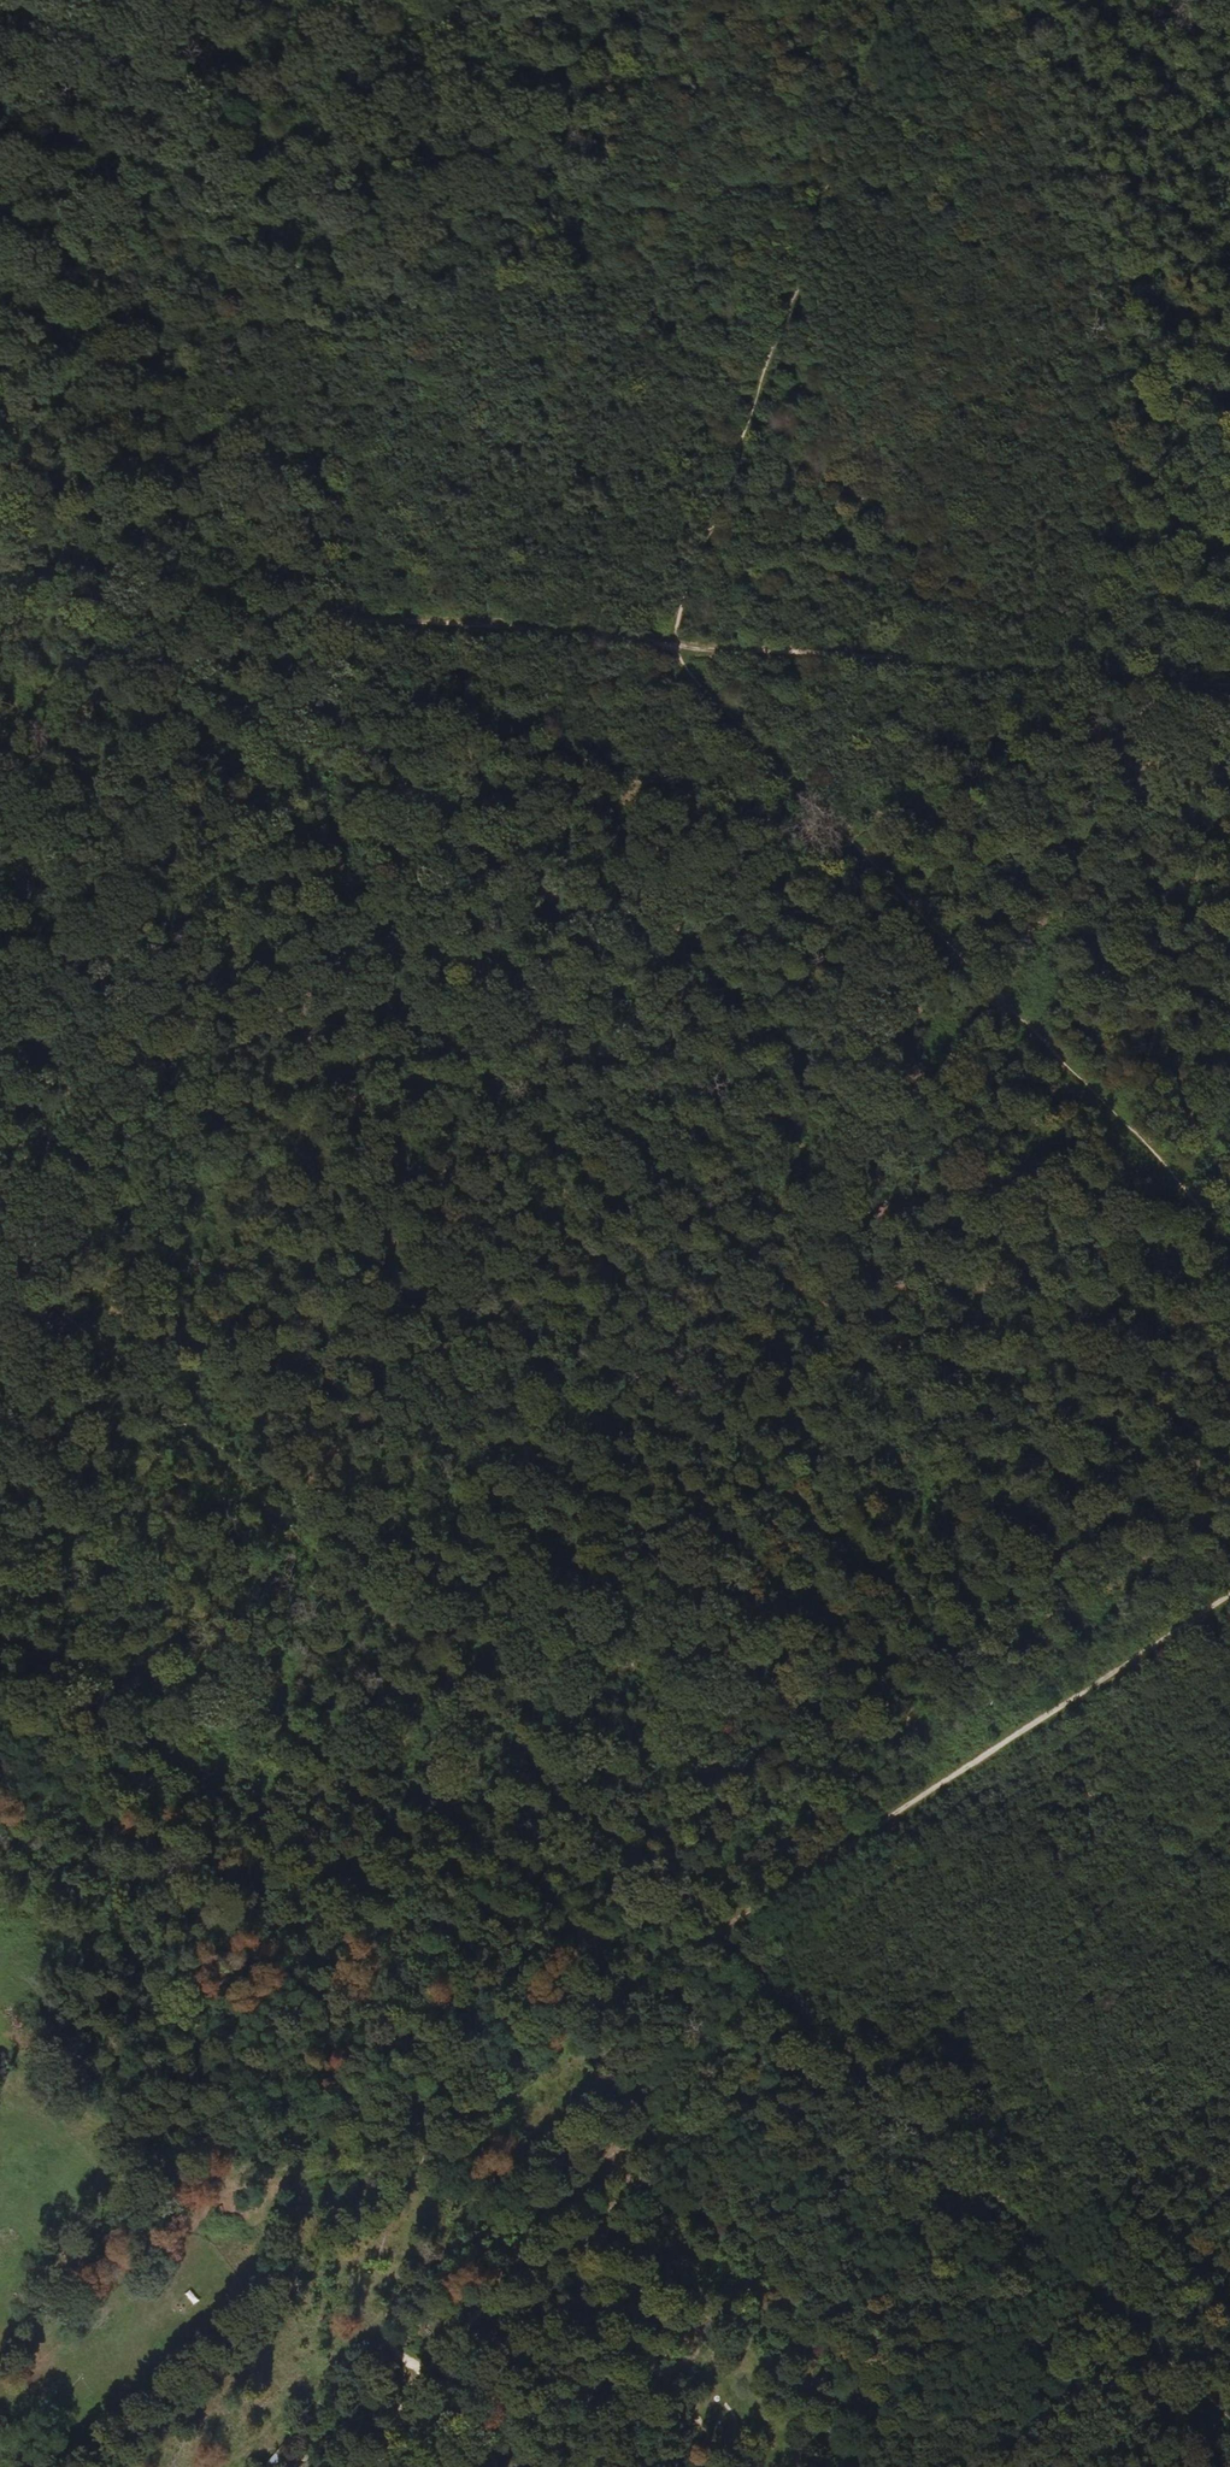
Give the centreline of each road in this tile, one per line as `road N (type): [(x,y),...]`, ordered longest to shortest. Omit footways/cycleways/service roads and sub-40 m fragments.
road 1 (track): [(1229,2420),(717,1940),(0,1249)]
road 2 (track): [(899,9),(673,643),(679,660),(1229,1233)]
road 3 (track): [(0,592),(1229,684)]
road 4 (track): [(596,2028),(779,1894),(1229,1595)]

